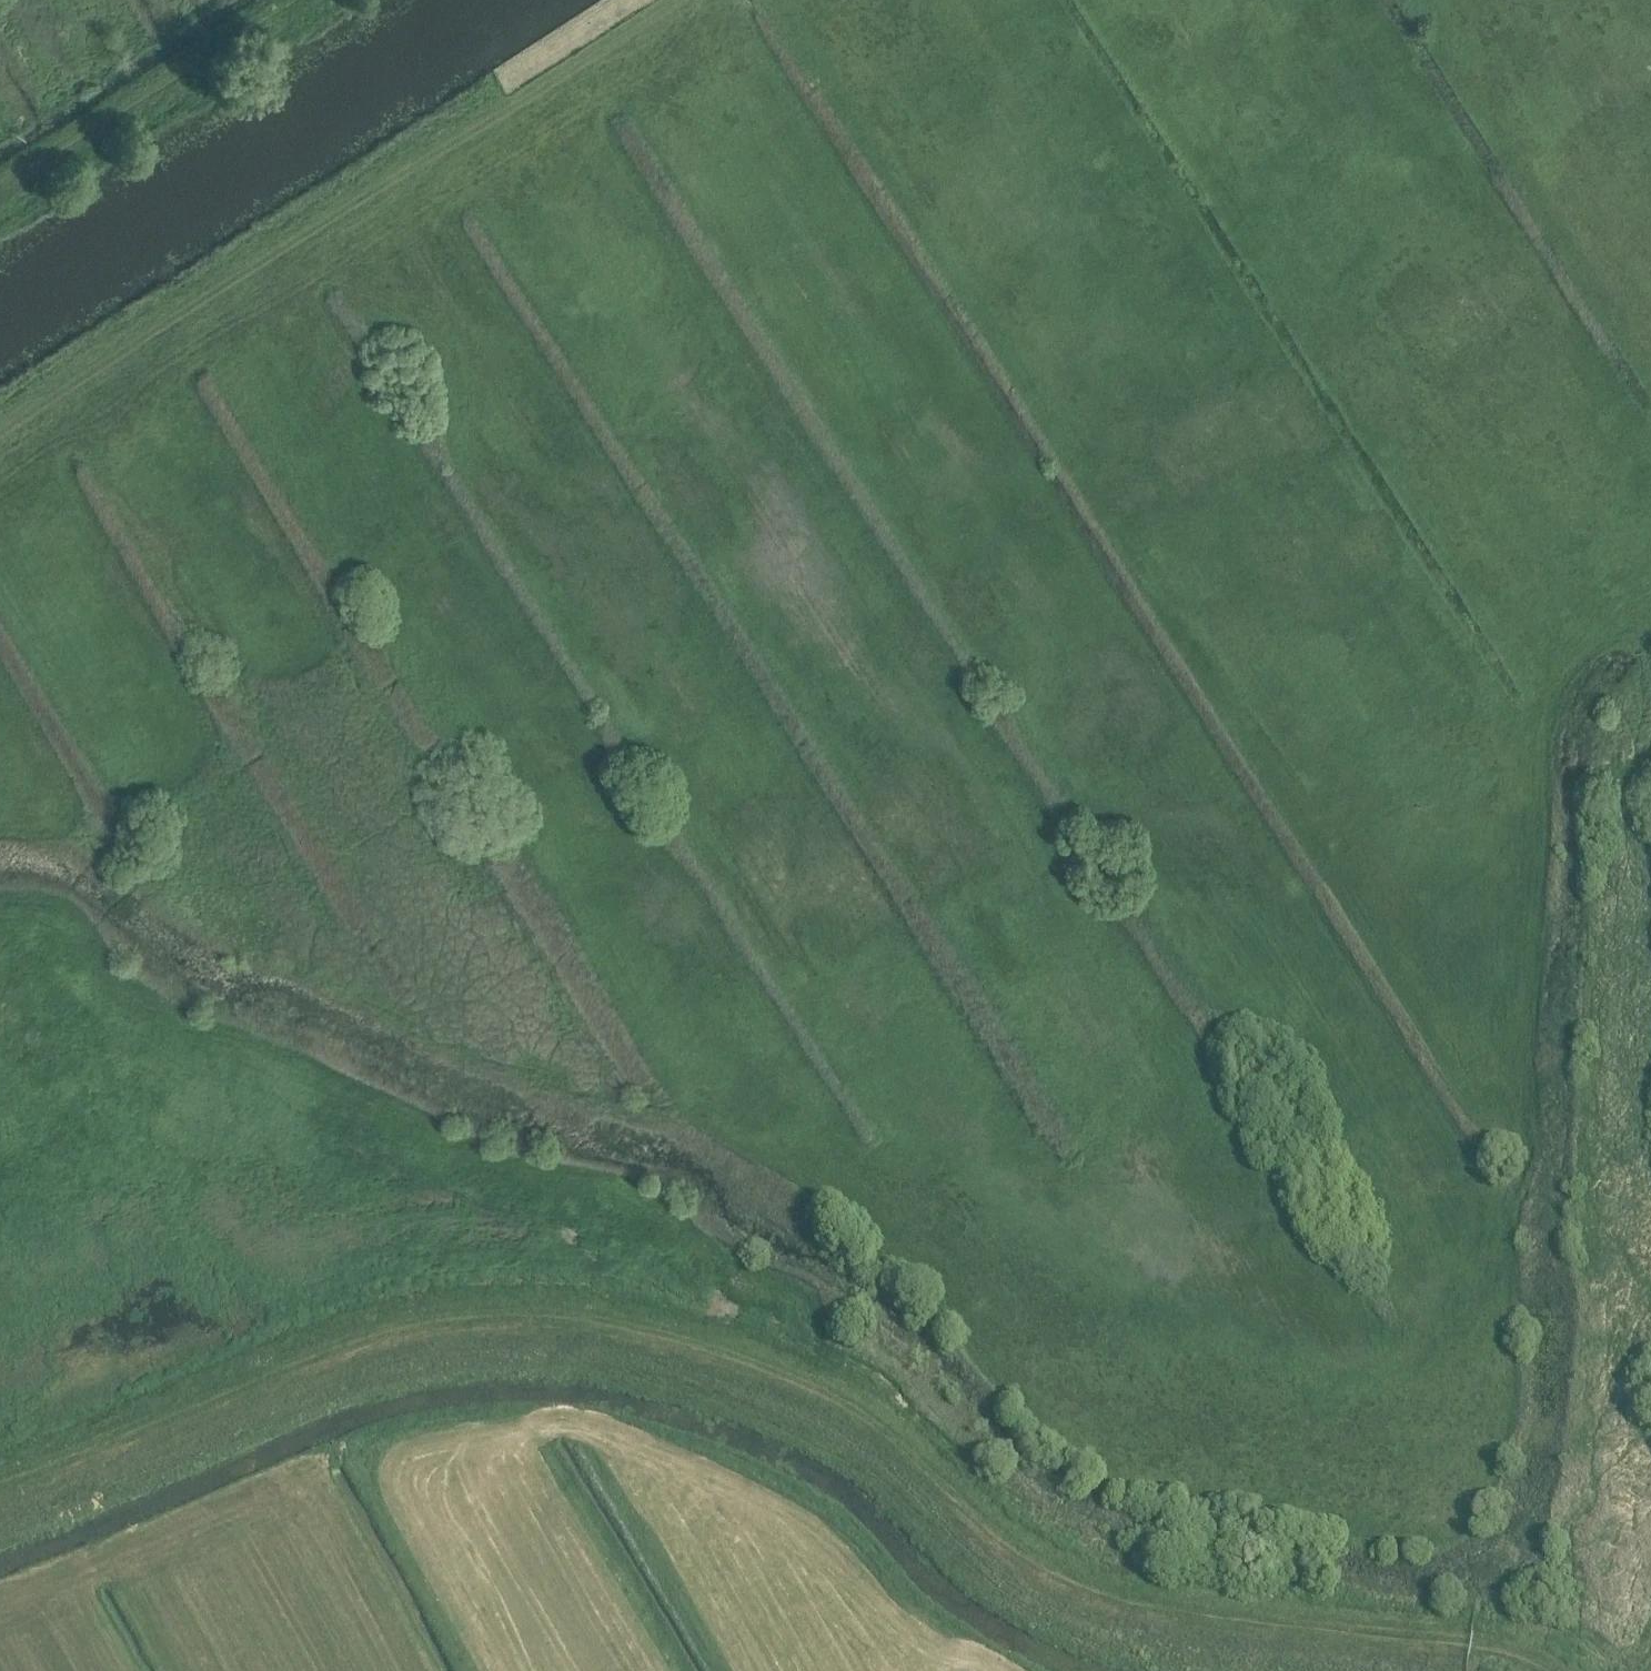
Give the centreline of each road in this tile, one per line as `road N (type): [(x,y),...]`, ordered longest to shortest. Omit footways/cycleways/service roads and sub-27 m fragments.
road 1 (track): [(0,1464),(347,1343),(452,1325),(574,1332),(683,1356),(880,1453),(1045,1599),(1491,1651),(1527,1670)]
road 2 (track): [(675,0),(0,428)]

